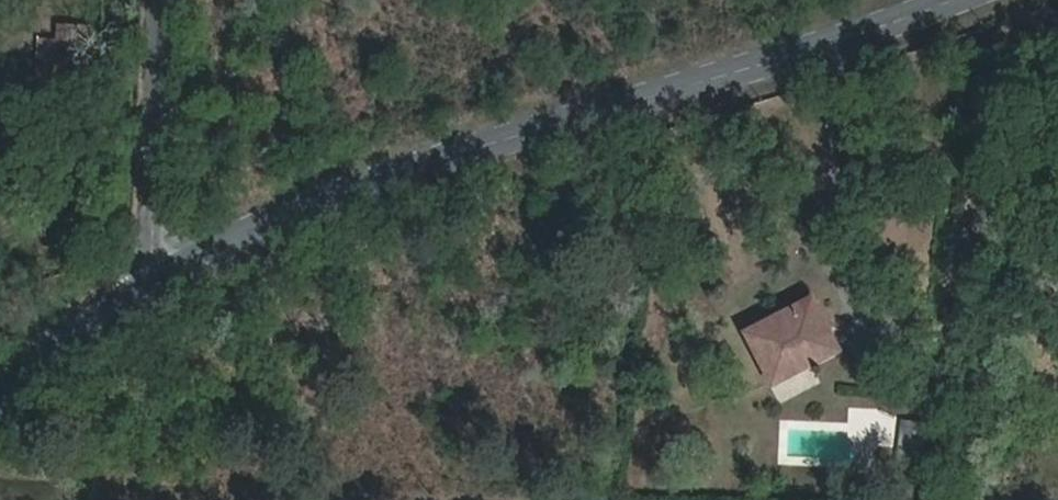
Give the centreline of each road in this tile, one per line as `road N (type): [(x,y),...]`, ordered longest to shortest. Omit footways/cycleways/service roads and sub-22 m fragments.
road 1 (secondary): [(146,290),(360,187),(955,0)]
road 2 (residential): [(159,0),(146,290)]
road 3 (track): [(959,220),(923,499)]
road 4 (secondary): [(0,405),(63,339),(146,290)]
road 5 (track): [(160,499),(0,487)]

